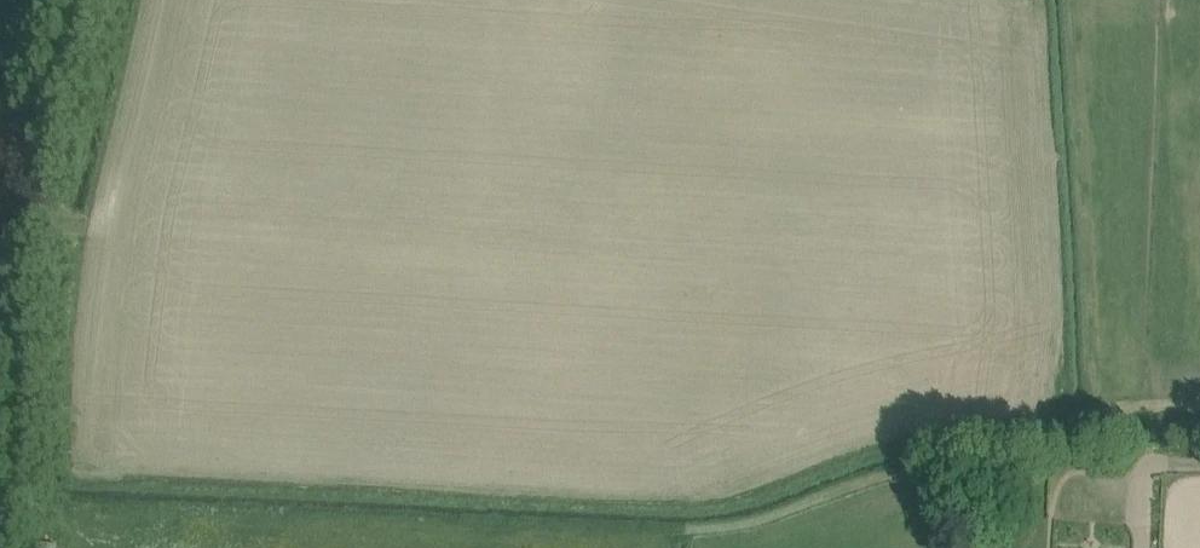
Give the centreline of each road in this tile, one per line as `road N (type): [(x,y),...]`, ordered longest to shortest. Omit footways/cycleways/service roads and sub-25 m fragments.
road 1 (track): [(1199,463),(1152,465),(1096,449),(1083,414),(1070,0)]
road 2 (unclassified): [(26,289),(83,0)]
road 3 (track): [(0,514),(26,289)]

